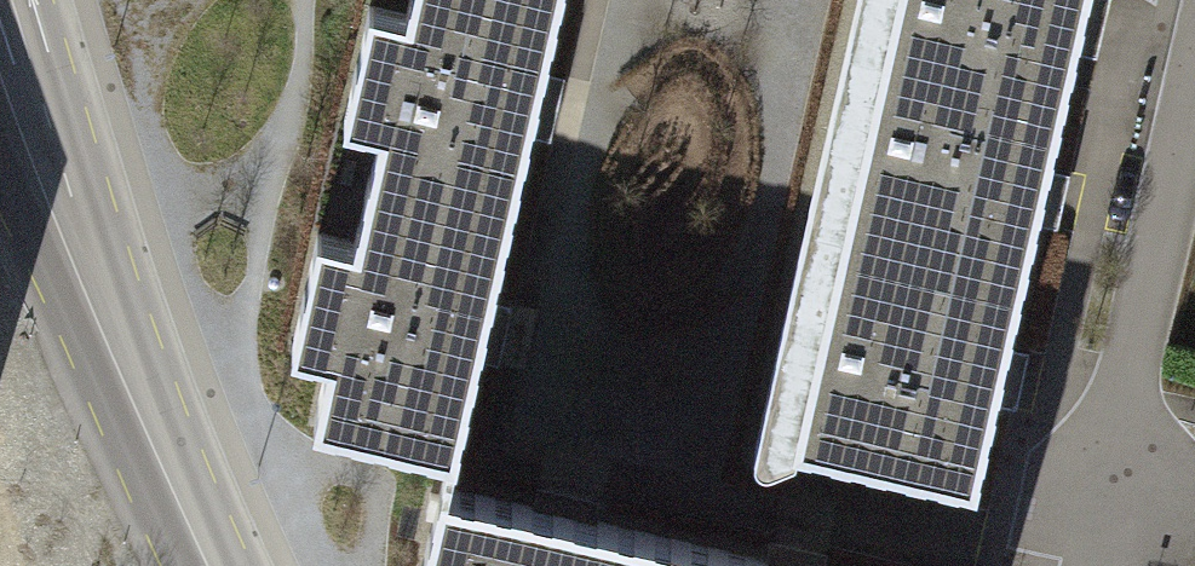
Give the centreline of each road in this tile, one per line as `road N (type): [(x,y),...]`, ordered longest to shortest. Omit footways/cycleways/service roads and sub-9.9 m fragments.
road 1 (primary): [(209,565),(0,106)]

